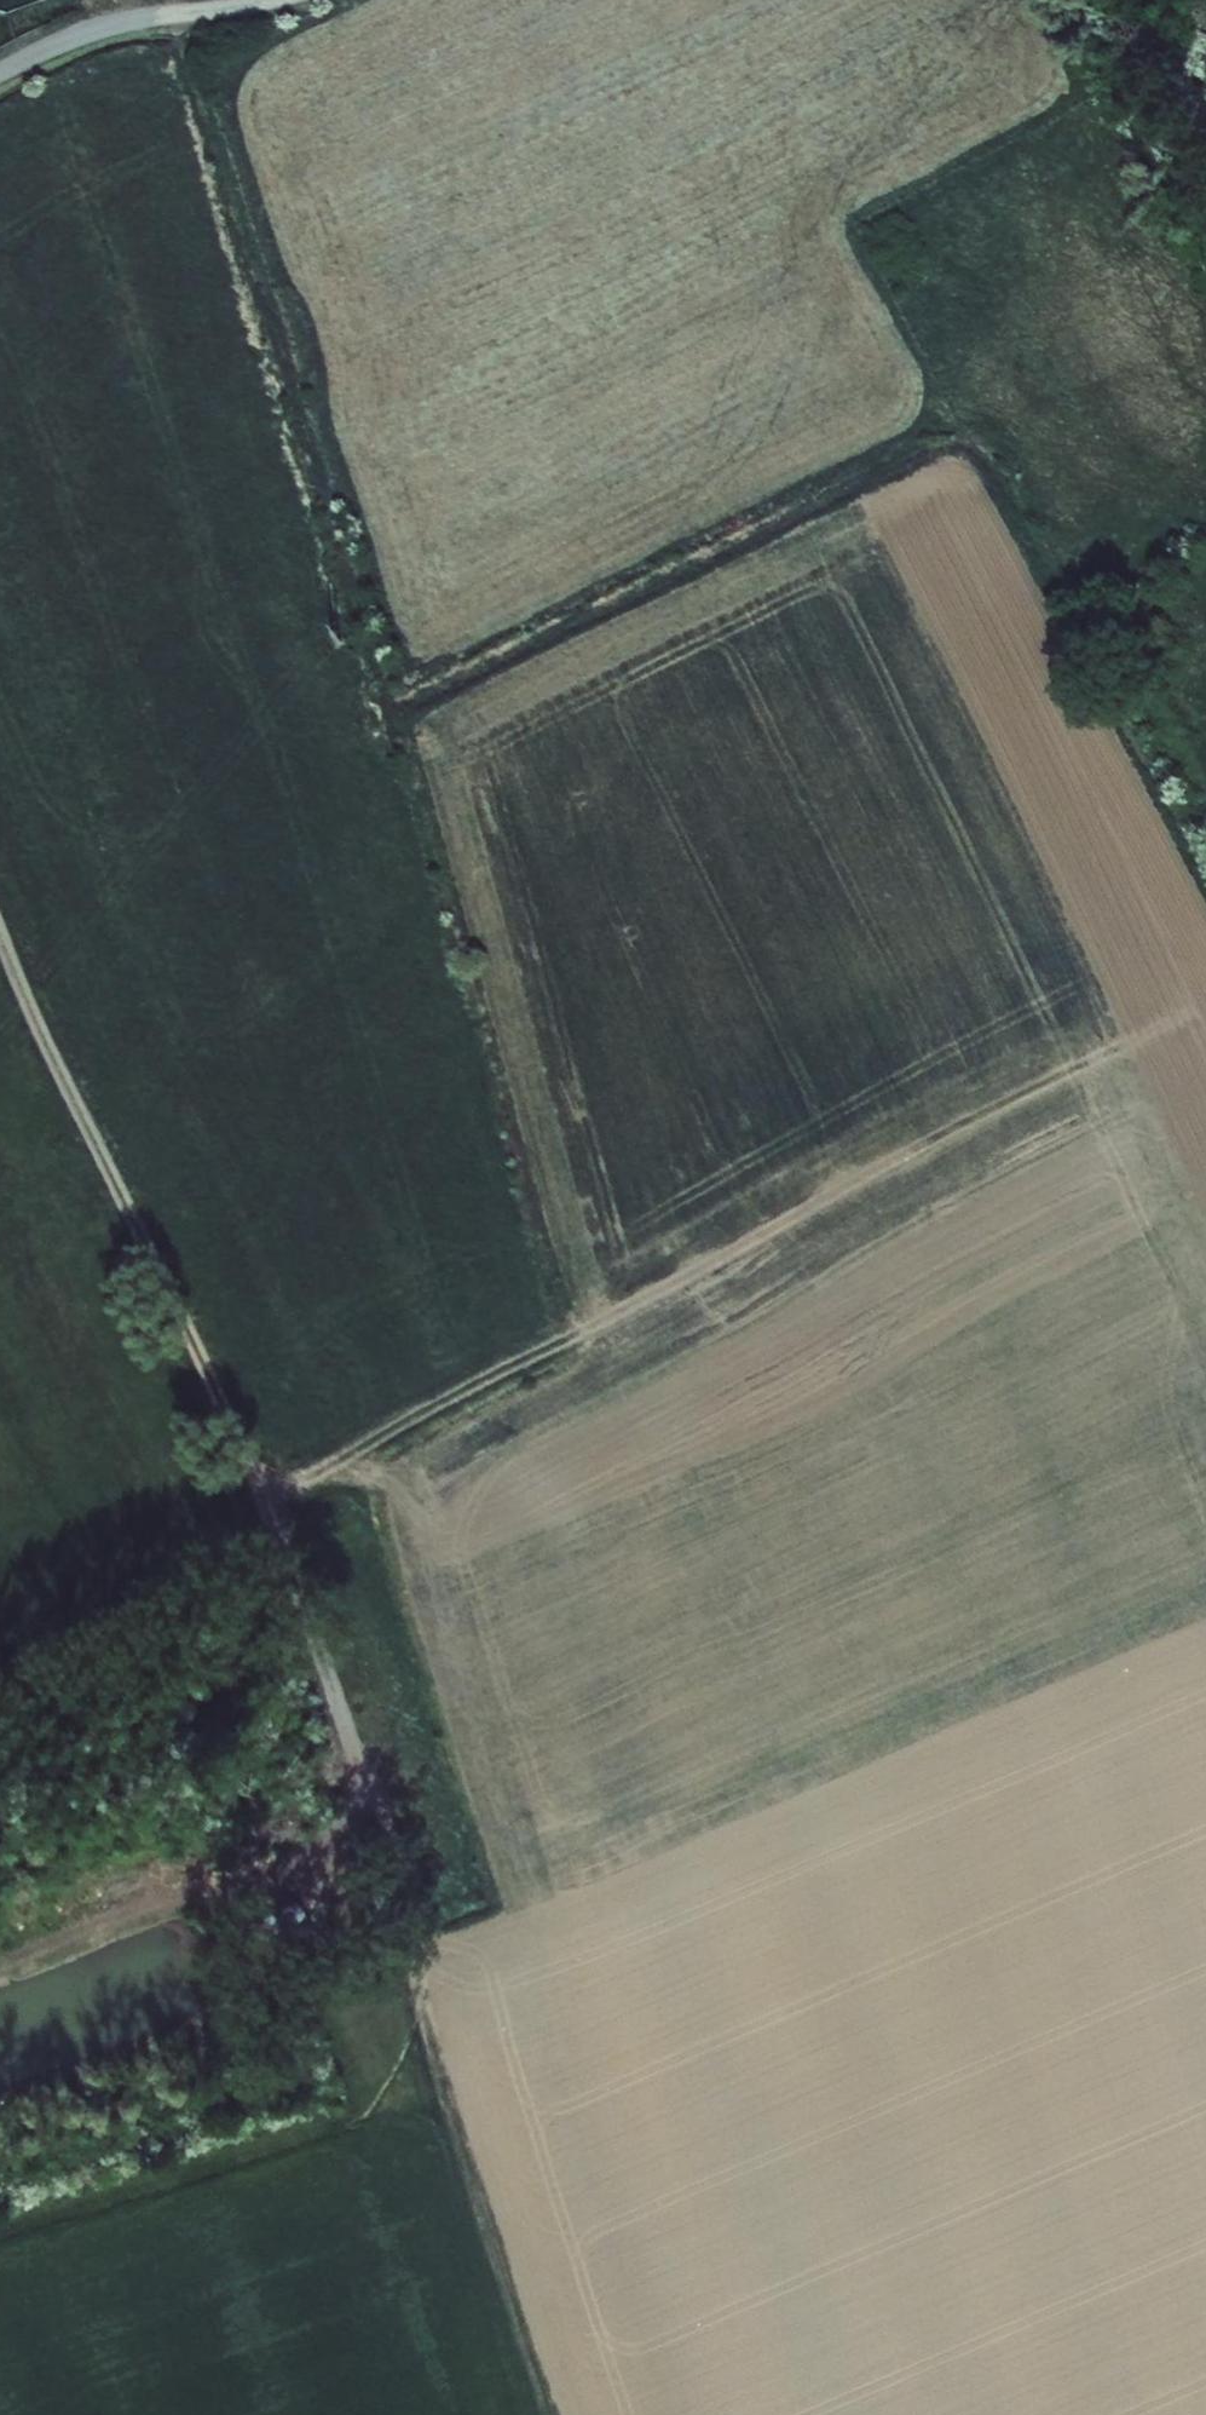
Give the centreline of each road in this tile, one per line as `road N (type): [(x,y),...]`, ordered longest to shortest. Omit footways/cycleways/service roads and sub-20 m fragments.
road 1 (track): [(485,2291),(412,2015),(399,1932),(261,1496),(0,941)]
road 2 (unclassified): [(264,0),(101,28),(0,72)]

